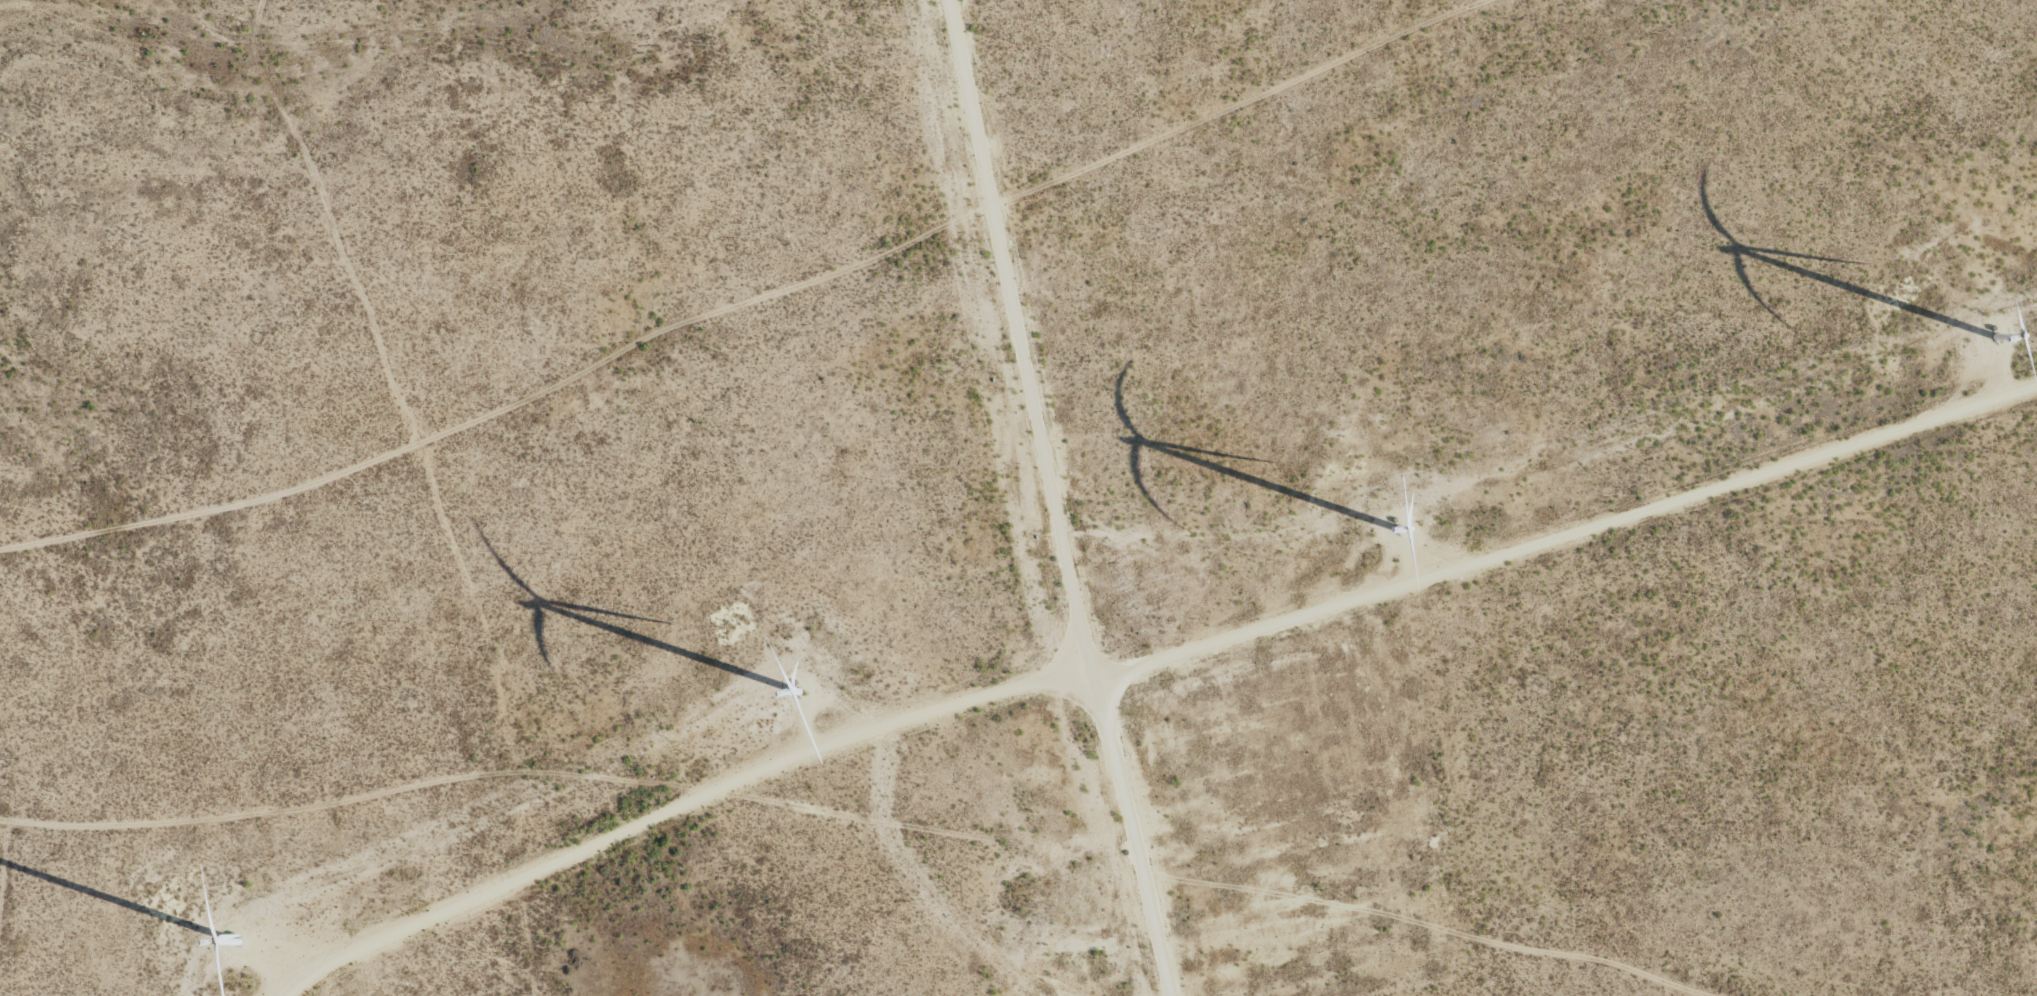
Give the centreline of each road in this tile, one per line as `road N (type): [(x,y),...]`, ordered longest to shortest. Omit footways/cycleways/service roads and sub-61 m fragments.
road 1 (track): [(1918,995),(1336,879),(1239,844),(1068,845),(730,755),(559,770),(309,807),(223,830),(0,796)]
road 2 (track): [(0,508),(283,454),(997,198),(1446,0)]

